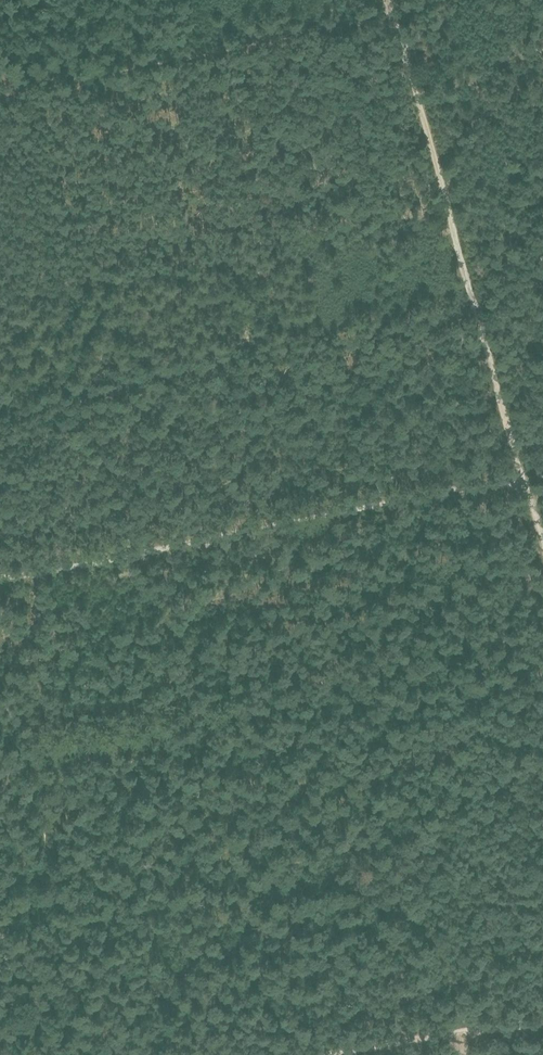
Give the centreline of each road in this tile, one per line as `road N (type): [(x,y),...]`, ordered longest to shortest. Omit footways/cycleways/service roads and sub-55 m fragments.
road 1 (track): [(175,546),(190,619),(314,763),(427,774),(425,891),(460,1054)]
road 2 (track): [(0,578),(520,478)]
road 3 (track): [(395,13),(513,454)]
road 4 (track): [(67,1054),(44,813),(9,702),(0,701)]
road 5 (track): [(542,1020),(324,1054)]

